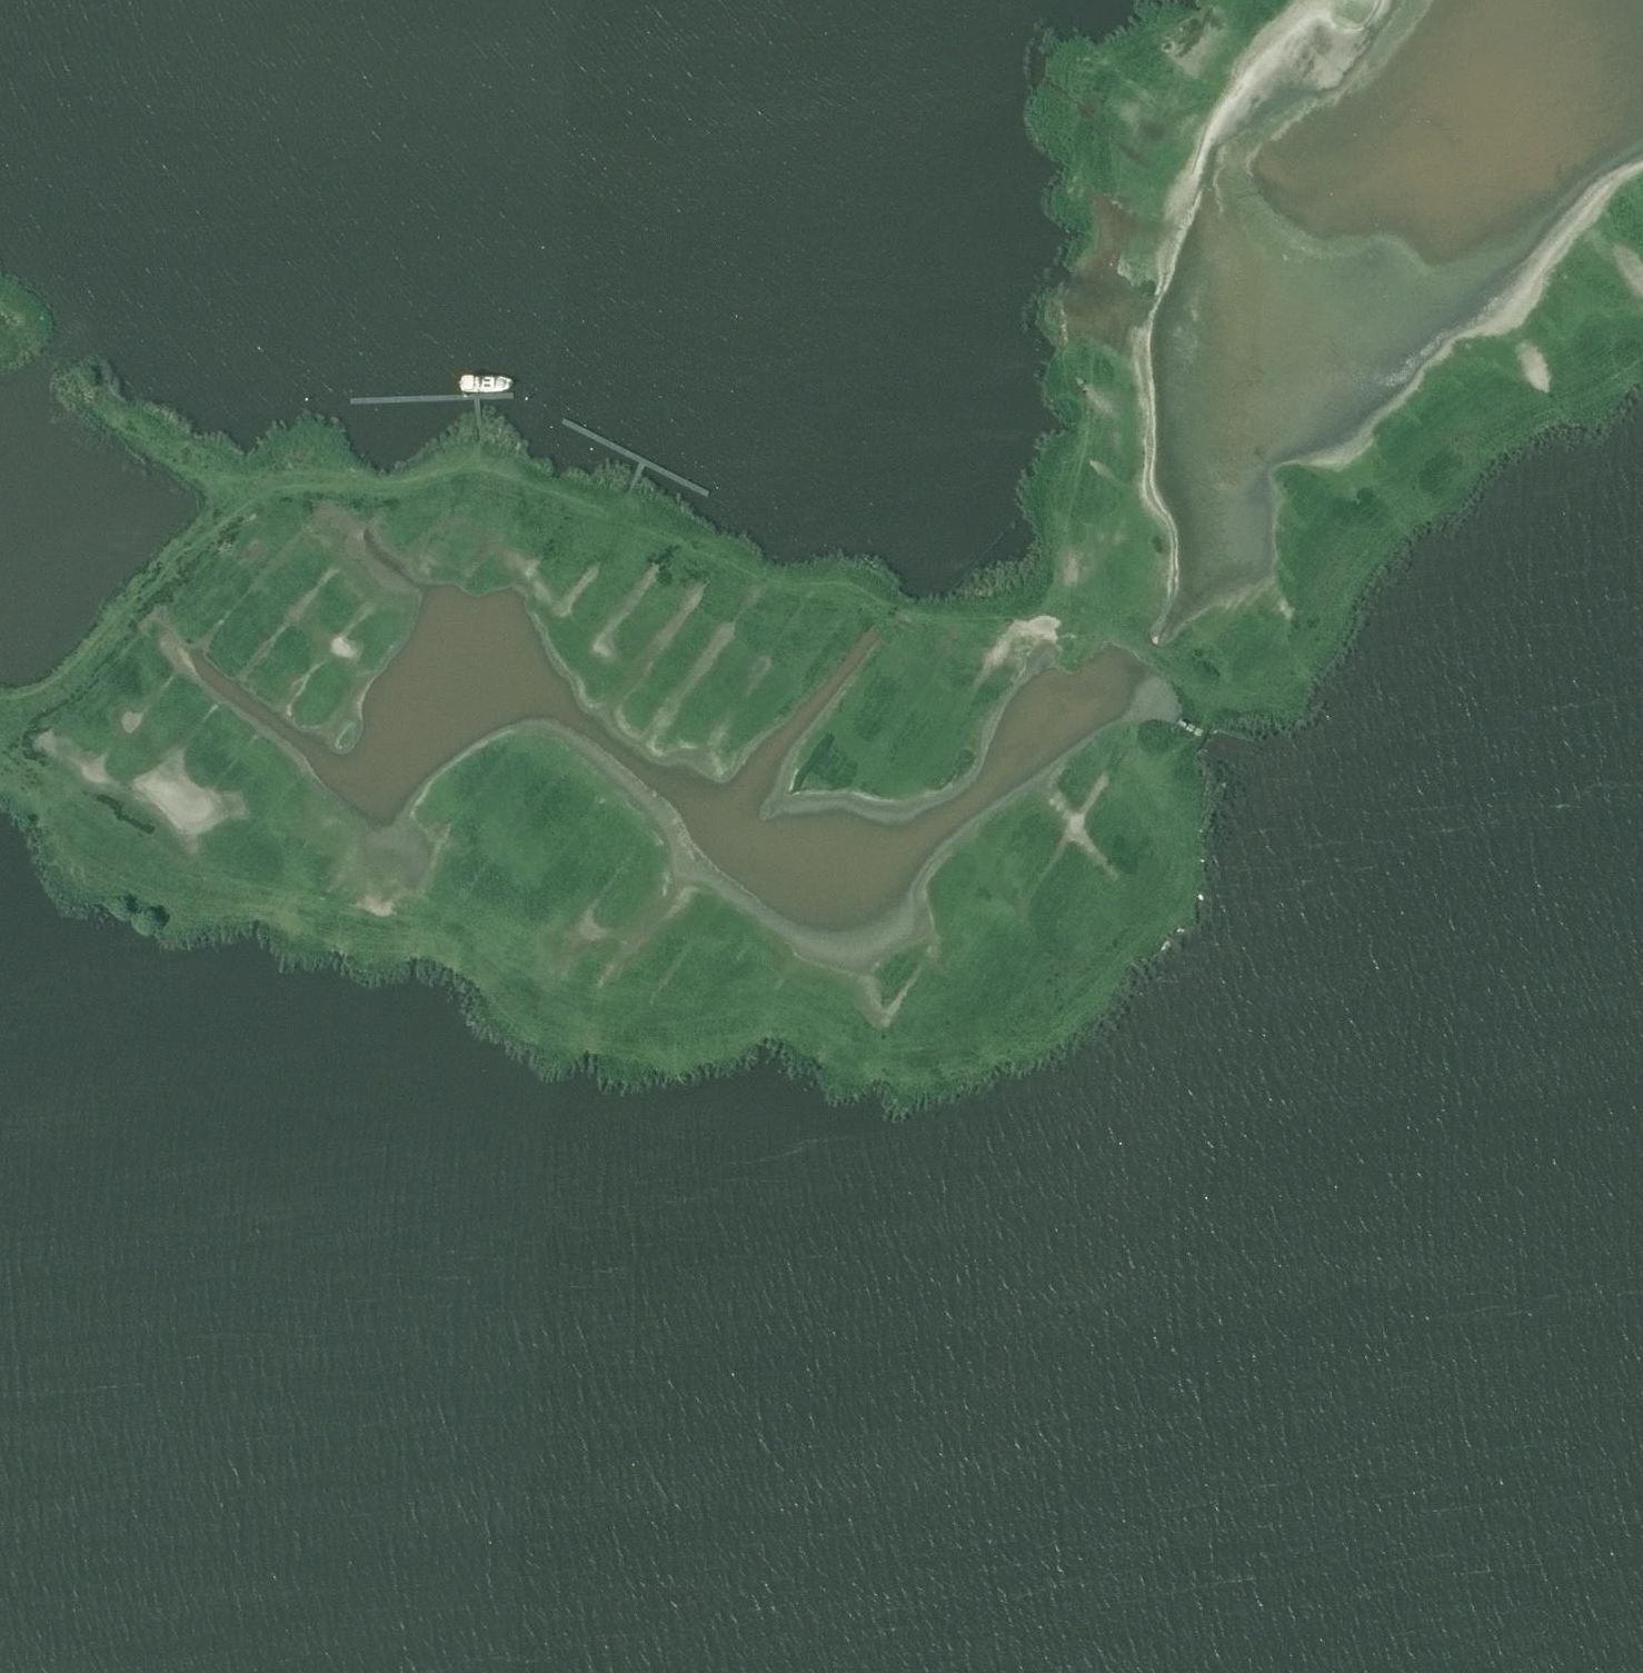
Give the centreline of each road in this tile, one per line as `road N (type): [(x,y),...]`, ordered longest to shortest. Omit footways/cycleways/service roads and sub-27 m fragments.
road 1 (track): [(0,698),(23,697),(74,665),(234,509),(286,485),(377,490),(433,482),(468,462),(723,557),(775,584),(845,582),(888,603),(965,619),(1037,606),(1054,585),(1058,516),(1081,444),(1058,316),(1094,244),(1072,106),(1103,59),(1215,11),(1213,0)]

